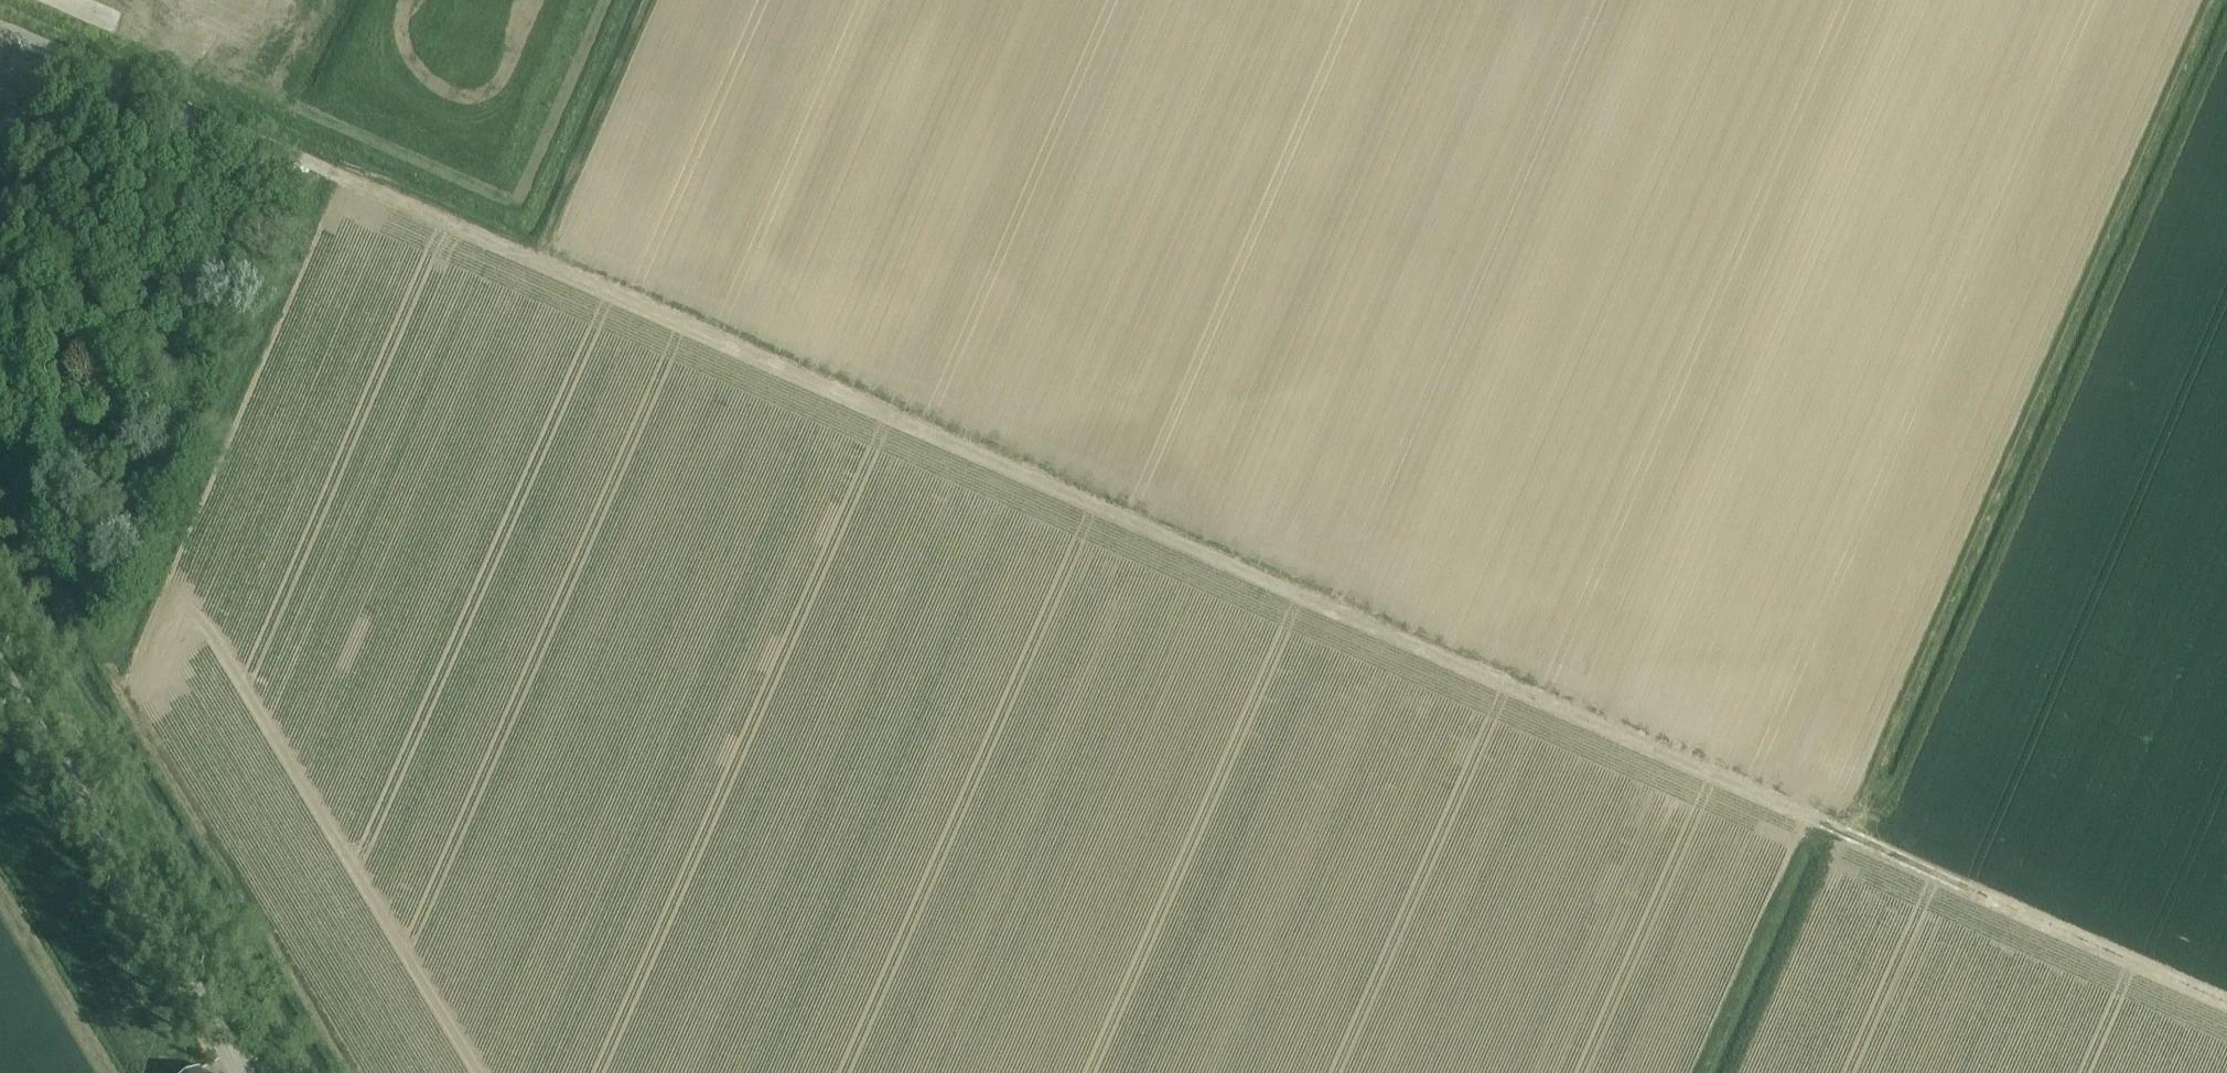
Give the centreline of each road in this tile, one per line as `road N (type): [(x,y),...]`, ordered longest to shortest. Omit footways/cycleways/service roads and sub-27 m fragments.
road 1 (unclassified): [(241,1072),(0,676)]
road 2 (track): [(2226,1005),(1807,821)]

